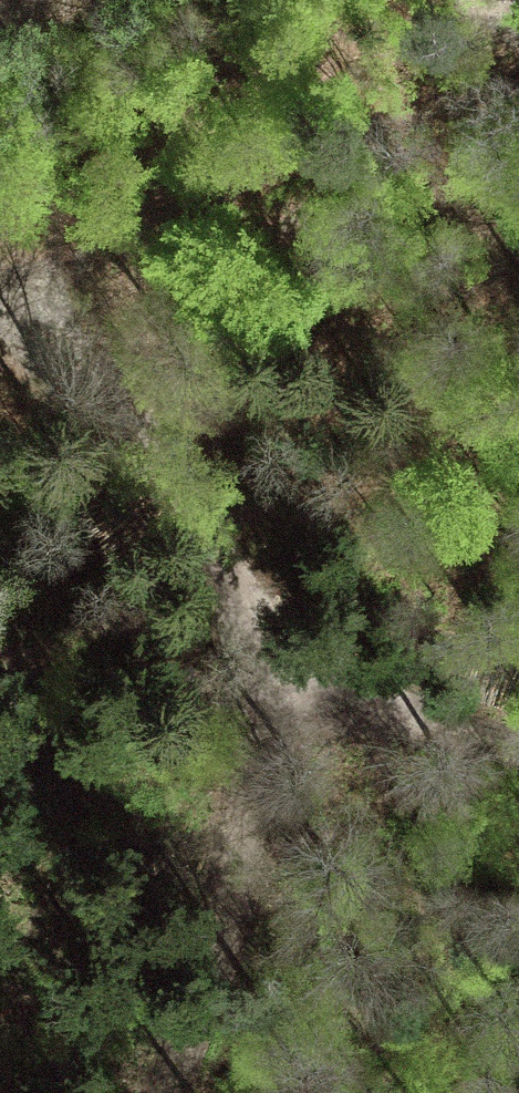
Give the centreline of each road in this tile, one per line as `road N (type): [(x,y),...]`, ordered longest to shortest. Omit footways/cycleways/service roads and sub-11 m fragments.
road 1 (track): [(15,318),(233,196),(484,86)]
road 2 (track): [(247,610),(257,764),(172,1092)]
road 3 (track): [(247,610),(215,526),(169,457),(15,318)]
road 4 (track): [(518,763),(382,701),(247,610)]

